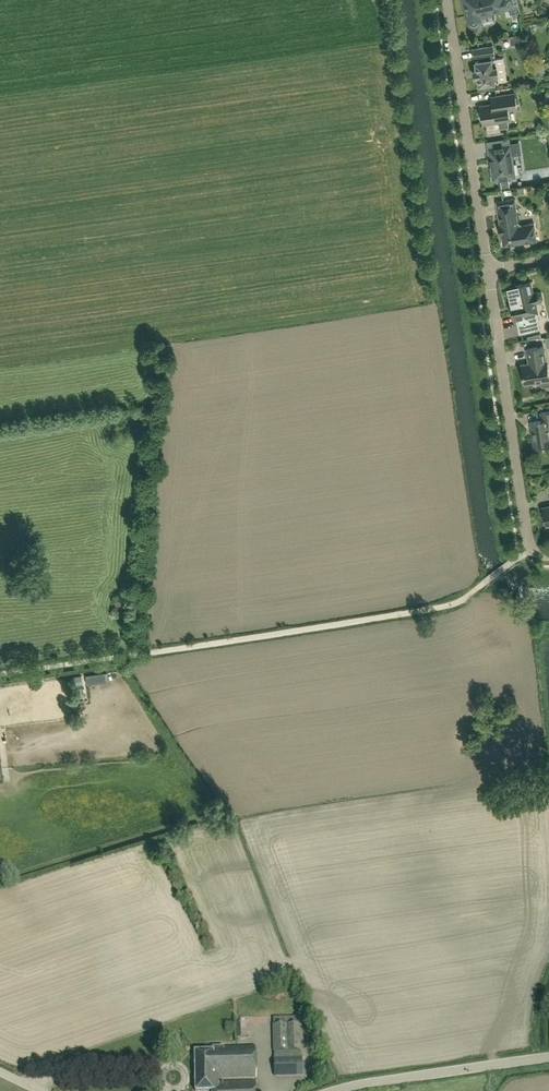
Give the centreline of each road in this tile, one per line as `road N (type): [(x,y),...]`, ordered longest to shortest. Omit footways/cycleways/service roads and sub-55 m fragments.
road 1 (residential): [(548,555),(527,539),(488,271)]
road 2 (residential): [(488,271),(448,0)]
road 3 (unclassified): [(548,1058),(333,1090)]

